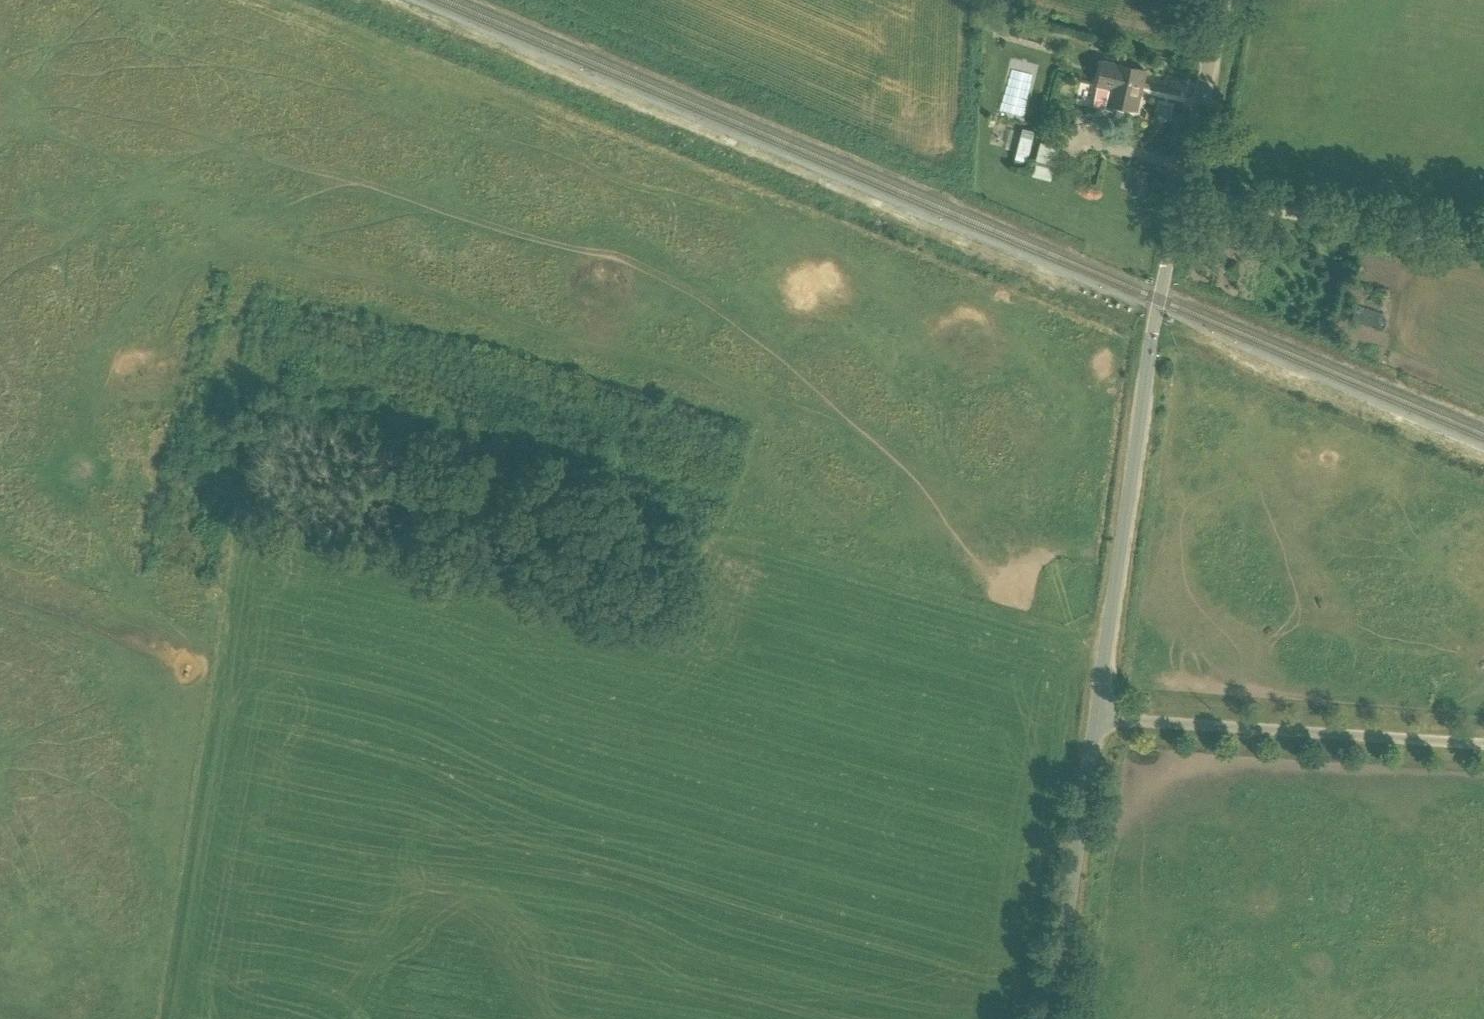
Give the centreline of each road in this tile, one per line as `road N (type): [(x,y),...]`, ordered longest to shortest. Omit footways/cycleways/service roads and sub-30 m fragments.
road 1 (unclassified): [(1051,1018),(1143,393),(1222,0)]
road 2 (track): [(1483,237),(1185,190)]

